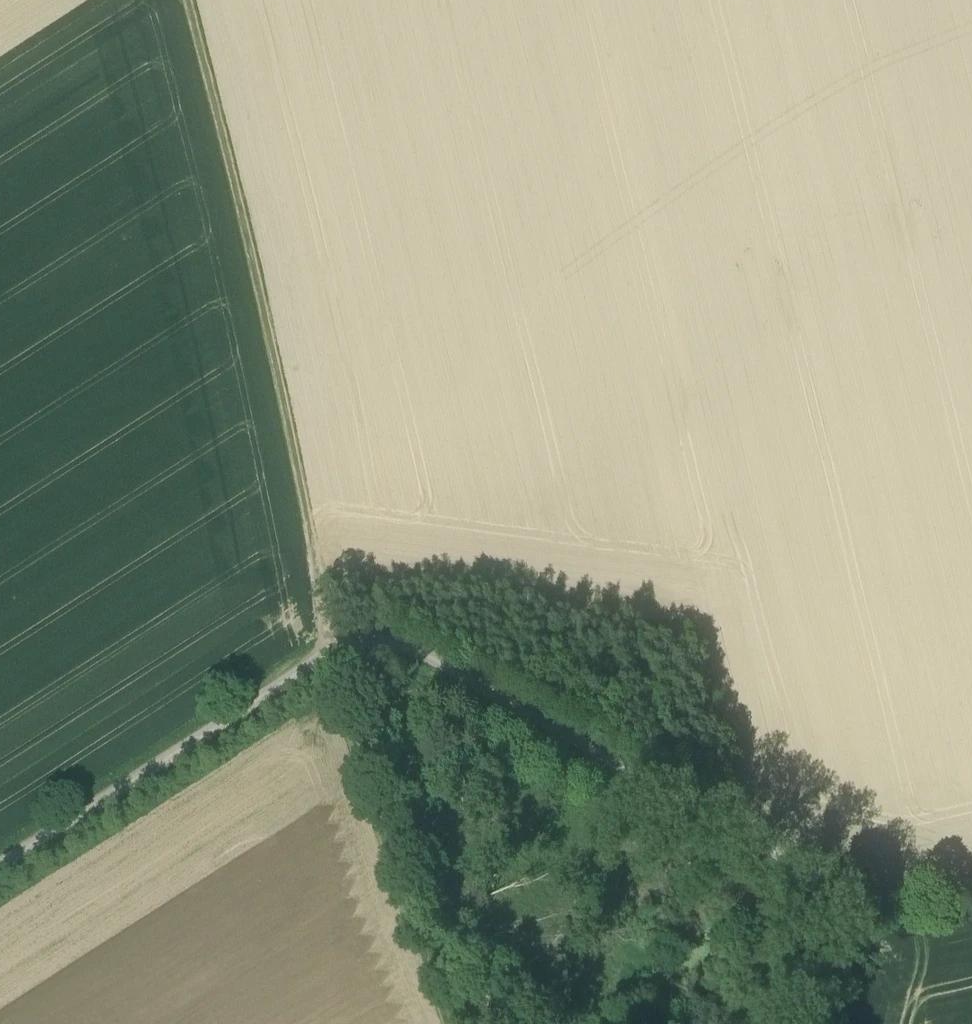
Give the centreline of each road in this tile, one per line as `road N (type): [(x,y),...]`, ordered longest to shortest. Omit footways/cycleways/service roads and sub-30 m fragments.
road 1 (unclassified): [(971,880),(915,895),(838,882),(430,653),(391,640),(337,652),(0,865)]
road 2 (track): [(185,0),(241,203),(337,652)]

